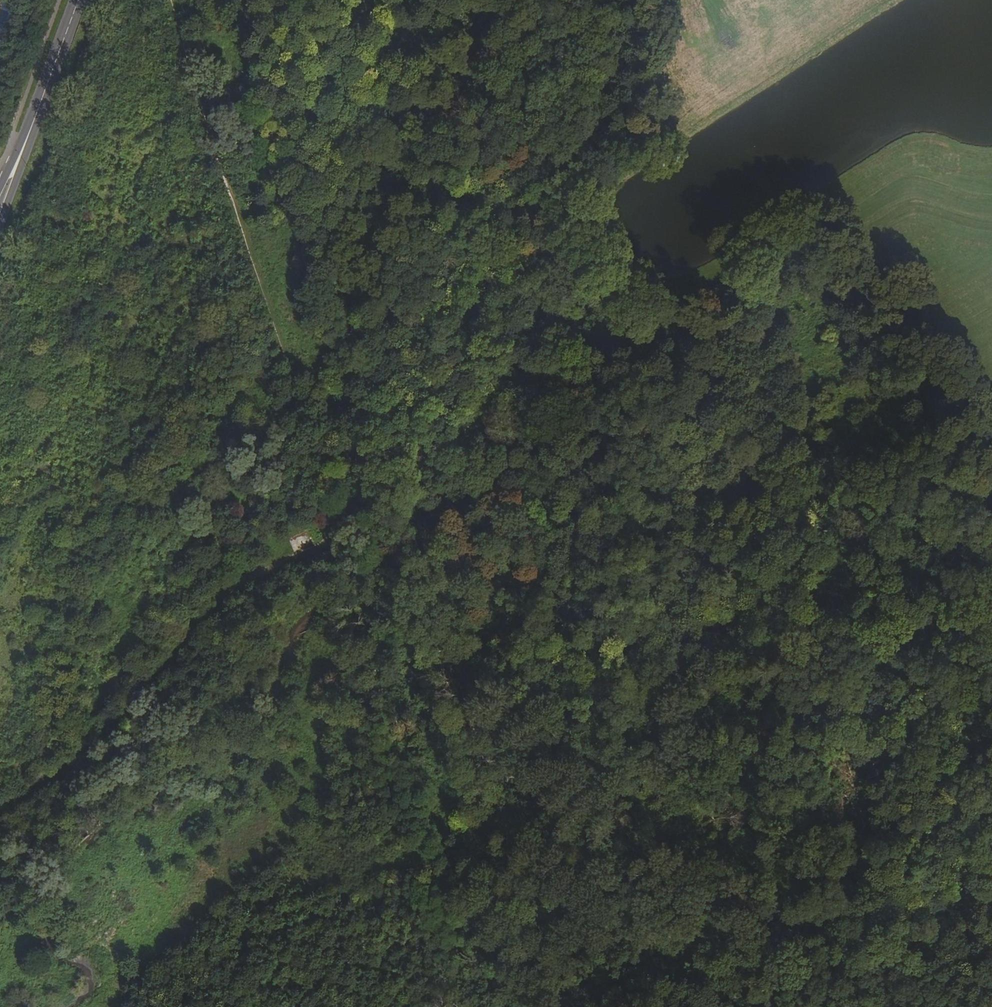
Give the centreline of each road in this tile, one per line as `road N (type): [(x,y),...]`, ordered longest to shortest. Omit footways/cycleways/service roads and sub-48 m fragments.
road 1 (tertiary): [(0,204),(78,0)]

